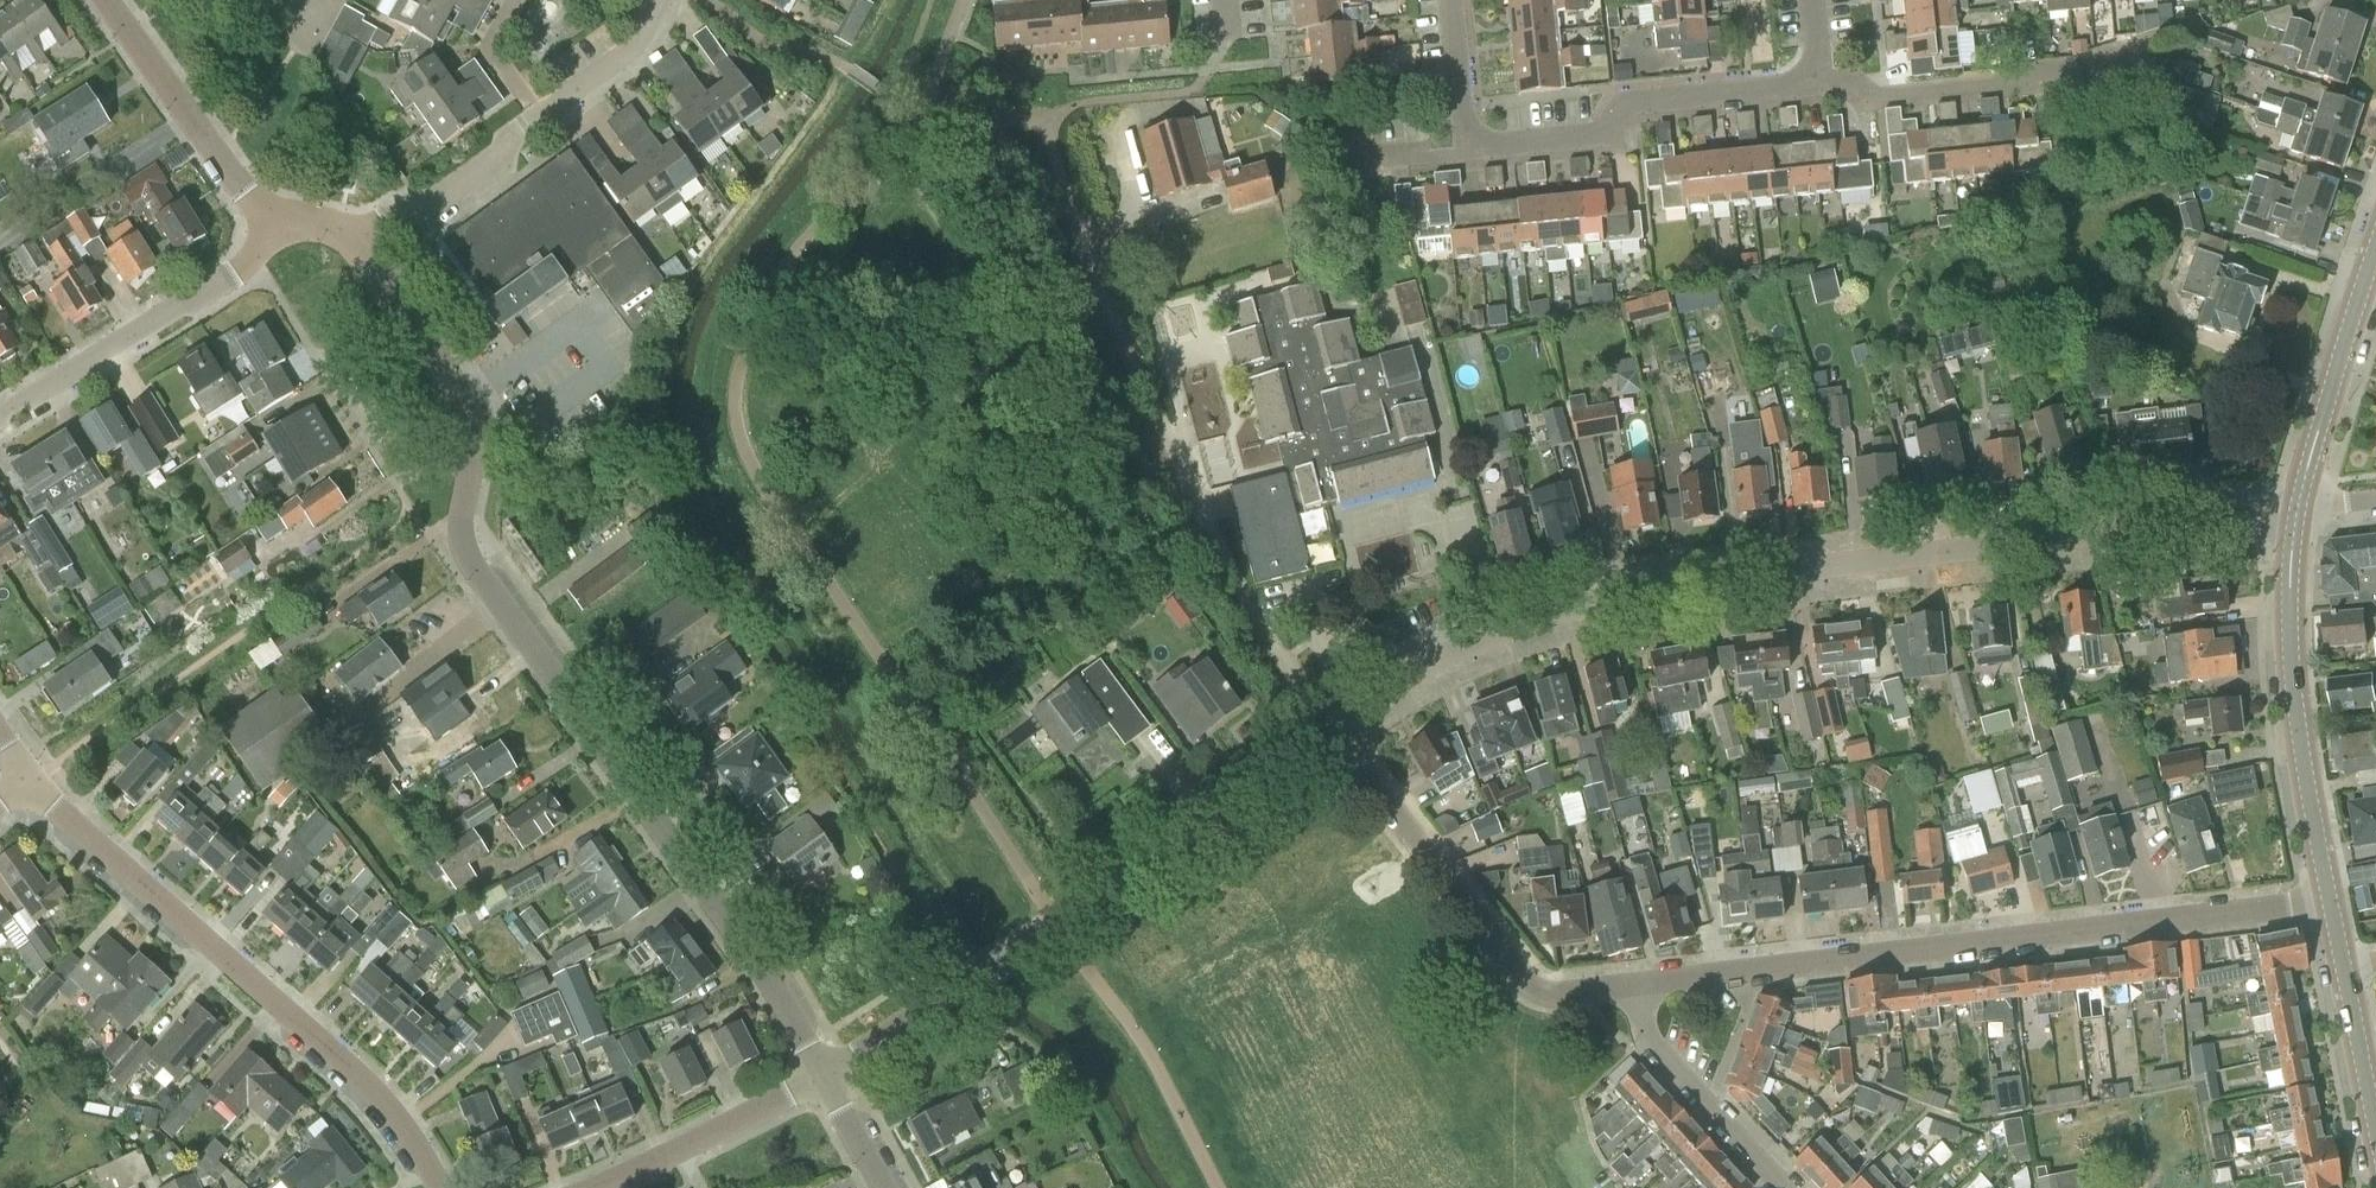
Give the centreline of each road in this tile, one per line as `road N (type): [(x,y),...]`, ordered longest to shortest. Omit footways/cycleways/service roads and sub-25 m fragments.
road 1 (residential): [(1333,733),(1426,667),(1518,623),(1606,599),(2299,508)]
road 2 (residential): [(826,1076),(764,966),(476,566),(464,540),(478,441),(473,413),(352,232)]
road 3 (residential): [(1640,987),(2330,902)]
road 4 (residential): [(826,1076),(1333,733)]
road 5 (residential): [(433,1187),(412,1143),(364,1081),(33,781)]
road 6 (residential): [(1333,733),(1529,984),(1564,994),(1640,987)]
road 7 (tertiary): [(2330,902),(2289,628),(2299,508)]
road 8 (residential): [(1469,152),(1603,136),(1622,102),(1820,81)]
road 9 (residential): [(0,423),(257,259),(266,224)]
road 10 (residential): [(2139,67),(1868,94),(1848,79),(1820,81)]
road 11 (residential): [(266,224),(109,0)]
road 12 (residential): [(826,1076),(582,1187)]
road 13 (tertiary): [(2299,508),(2375,254)]
road 14 (residential): [(1787,1187),(1643,1031),(1640,987)]
road 15 (residential): [(352,232),(393,224),(543,121)]
road 16 (residential): [(543,121),(652,44),(677,0)]
road 17 (tertiary): [(2375,1132),(2343,968)]
road 18 (residential): [(1452,0),(1469,152)]
road 19 (residential): [(543,121),(505,64),(502,38),(520,0)]
road 20 (residential): [(892,1187),(826,1076)]

